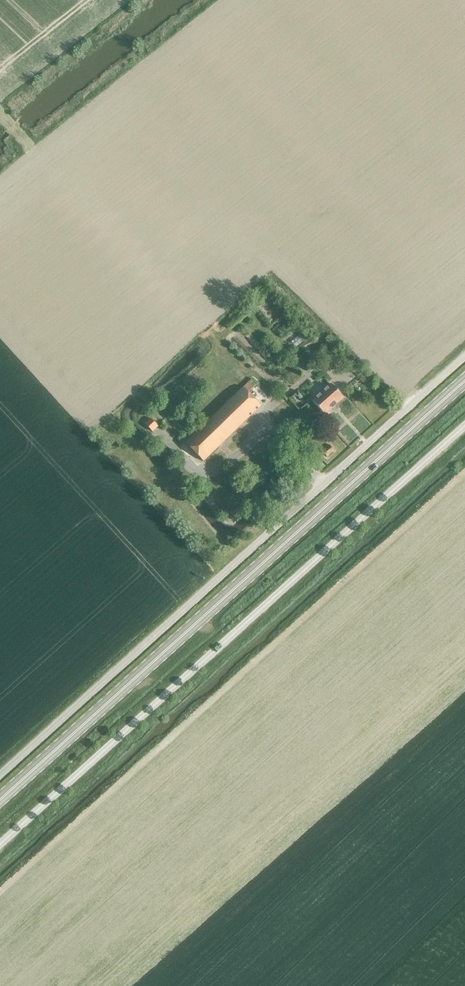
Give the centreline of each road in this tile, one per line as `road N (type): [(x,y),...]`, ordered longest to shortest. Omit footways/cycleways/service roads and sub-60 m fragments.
road 1 (unclassified): [(0,775),(464,357)]
road 2 (unclassified): [(0,844),(464,426)]
road 3 (secondary): [(0,800),(464,384)]

